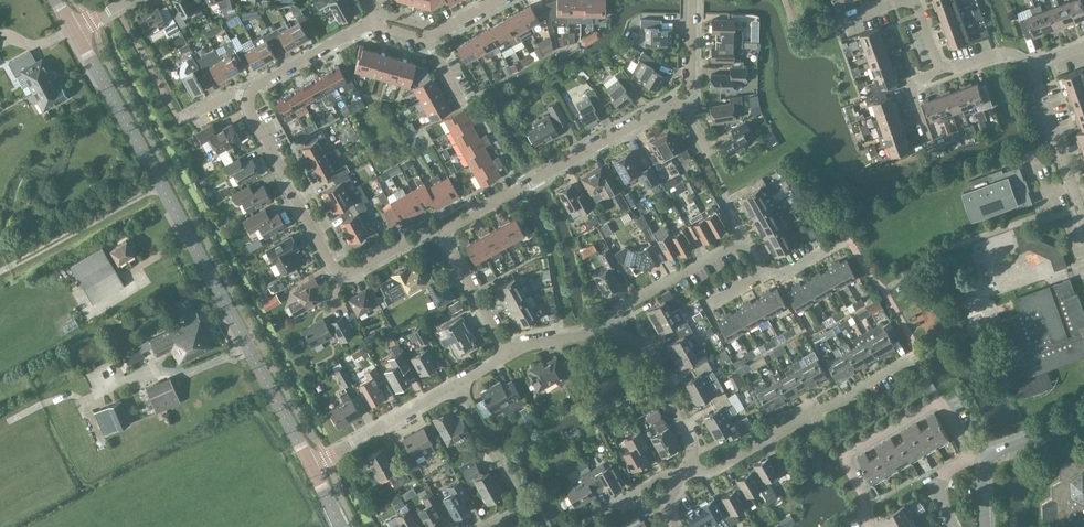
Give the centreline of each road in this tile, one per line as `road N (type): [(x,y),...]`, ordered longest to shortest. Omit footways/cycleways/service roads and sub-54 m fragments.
road 1 (tertiary): [(312,468),(72,30)]
road 2 (residential): [(441,233),(337,271),(250,114),(249,98)]
road 3 (residential): [(441,233),(681,102)]
road 4 (residential): [(681,479),(703,474),(915,352)]
road 5 (residential): [(973,453),(939,402),(843,455),(863,492),(870,526)]
road 6 (residential): [(469,526),(522,499),(455,386)]
road 7 (residential): [(681,479),(691,448),(687,424),(640,343),(611,329)]
road 8 (residential): [(611,329),(623,304),(744,237)]
road 9 (residential): [(312,468),(455,386)]
road 10 (residential): [(1083,215),(1030,67)]
road 11 (residential): [(249,98),(366,22)]
road 12 (residential): [(506,353),(441,233)]

